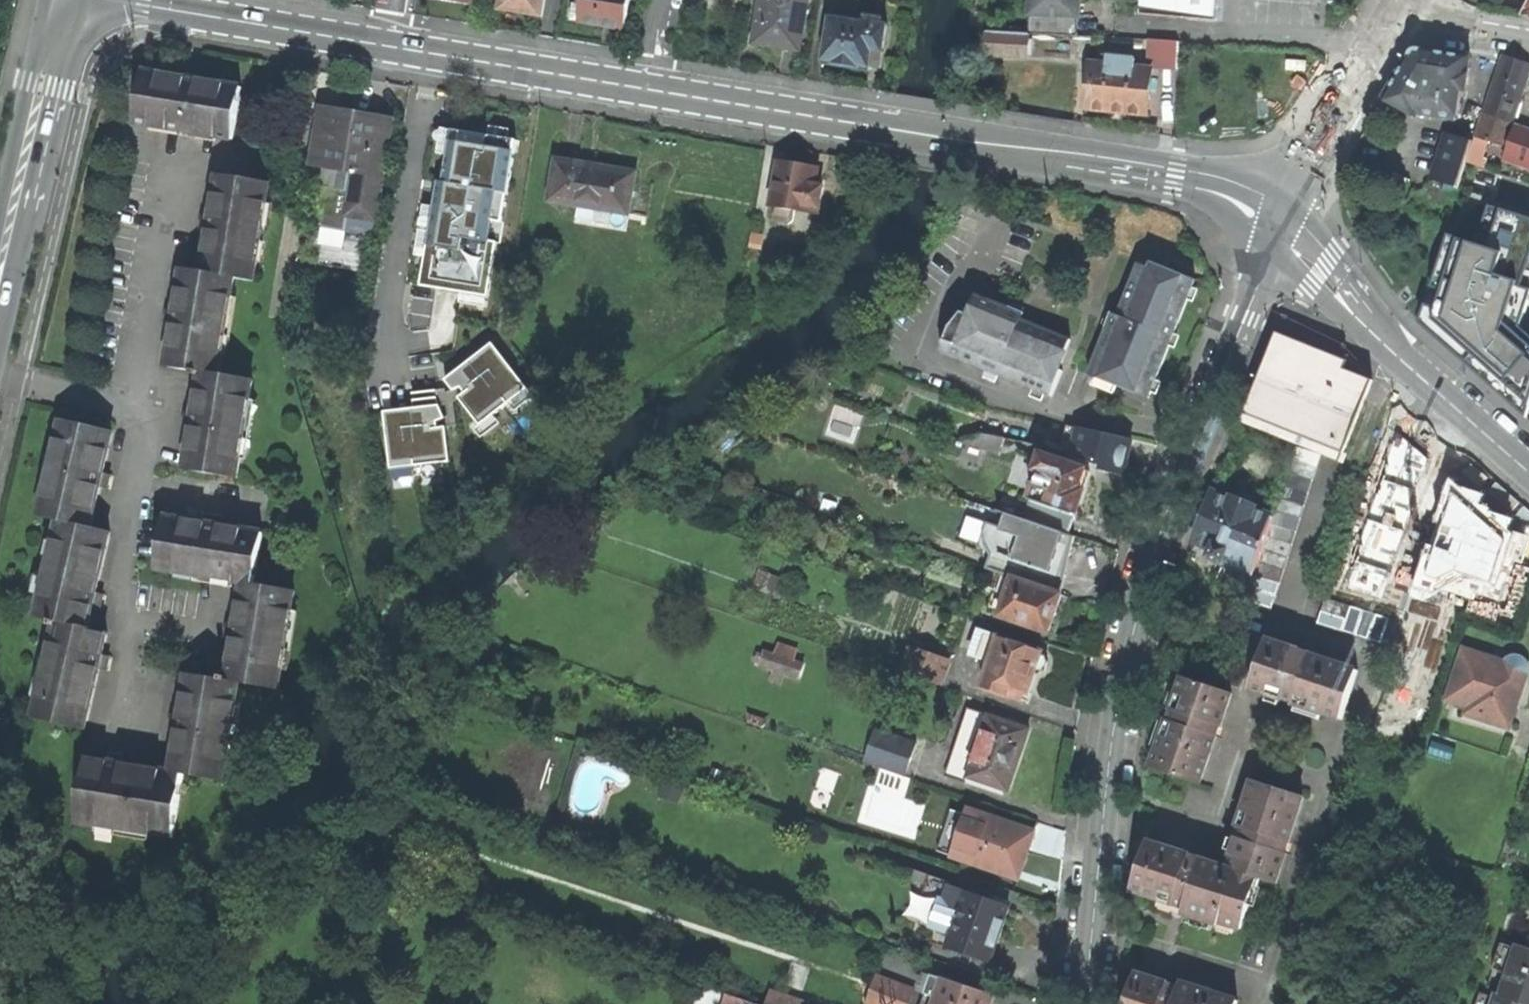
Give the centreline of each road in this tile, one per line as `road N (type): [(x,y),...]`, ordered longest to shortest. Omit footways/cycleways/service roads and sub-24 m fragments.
road 1 (residential): [(1087,1003),(1129,658),(1171,509),(1281,226)]
road 2 (tertiary): [(1281,226),(1235,195),(1178,176),(880,127)]
road 3 (residential): [(1281,226),(1364,326),(1528,467)]
road 4 (tertiary): [(0,294),(73,0)]
road 5 (tertiary): [(118,0),(389,47)]
road 6 (tertiary): [(389,47),(653,90)]
road 7 (residential): [(1281,226),(1398,15)]
road 8 (tertiary): [(653,90),(880,127)]
road 9 (residential): [(1398,15),(1528,36)]

